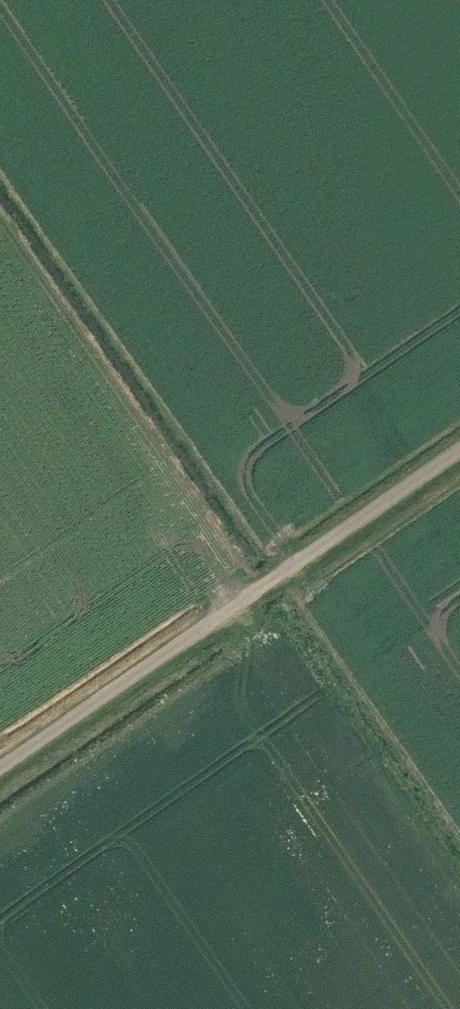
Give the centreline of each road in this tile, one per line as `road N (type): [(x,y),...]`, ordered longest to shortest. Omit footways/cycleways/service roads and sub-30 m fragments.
road 1 (unclassified): [(0,766),(459,448)]

